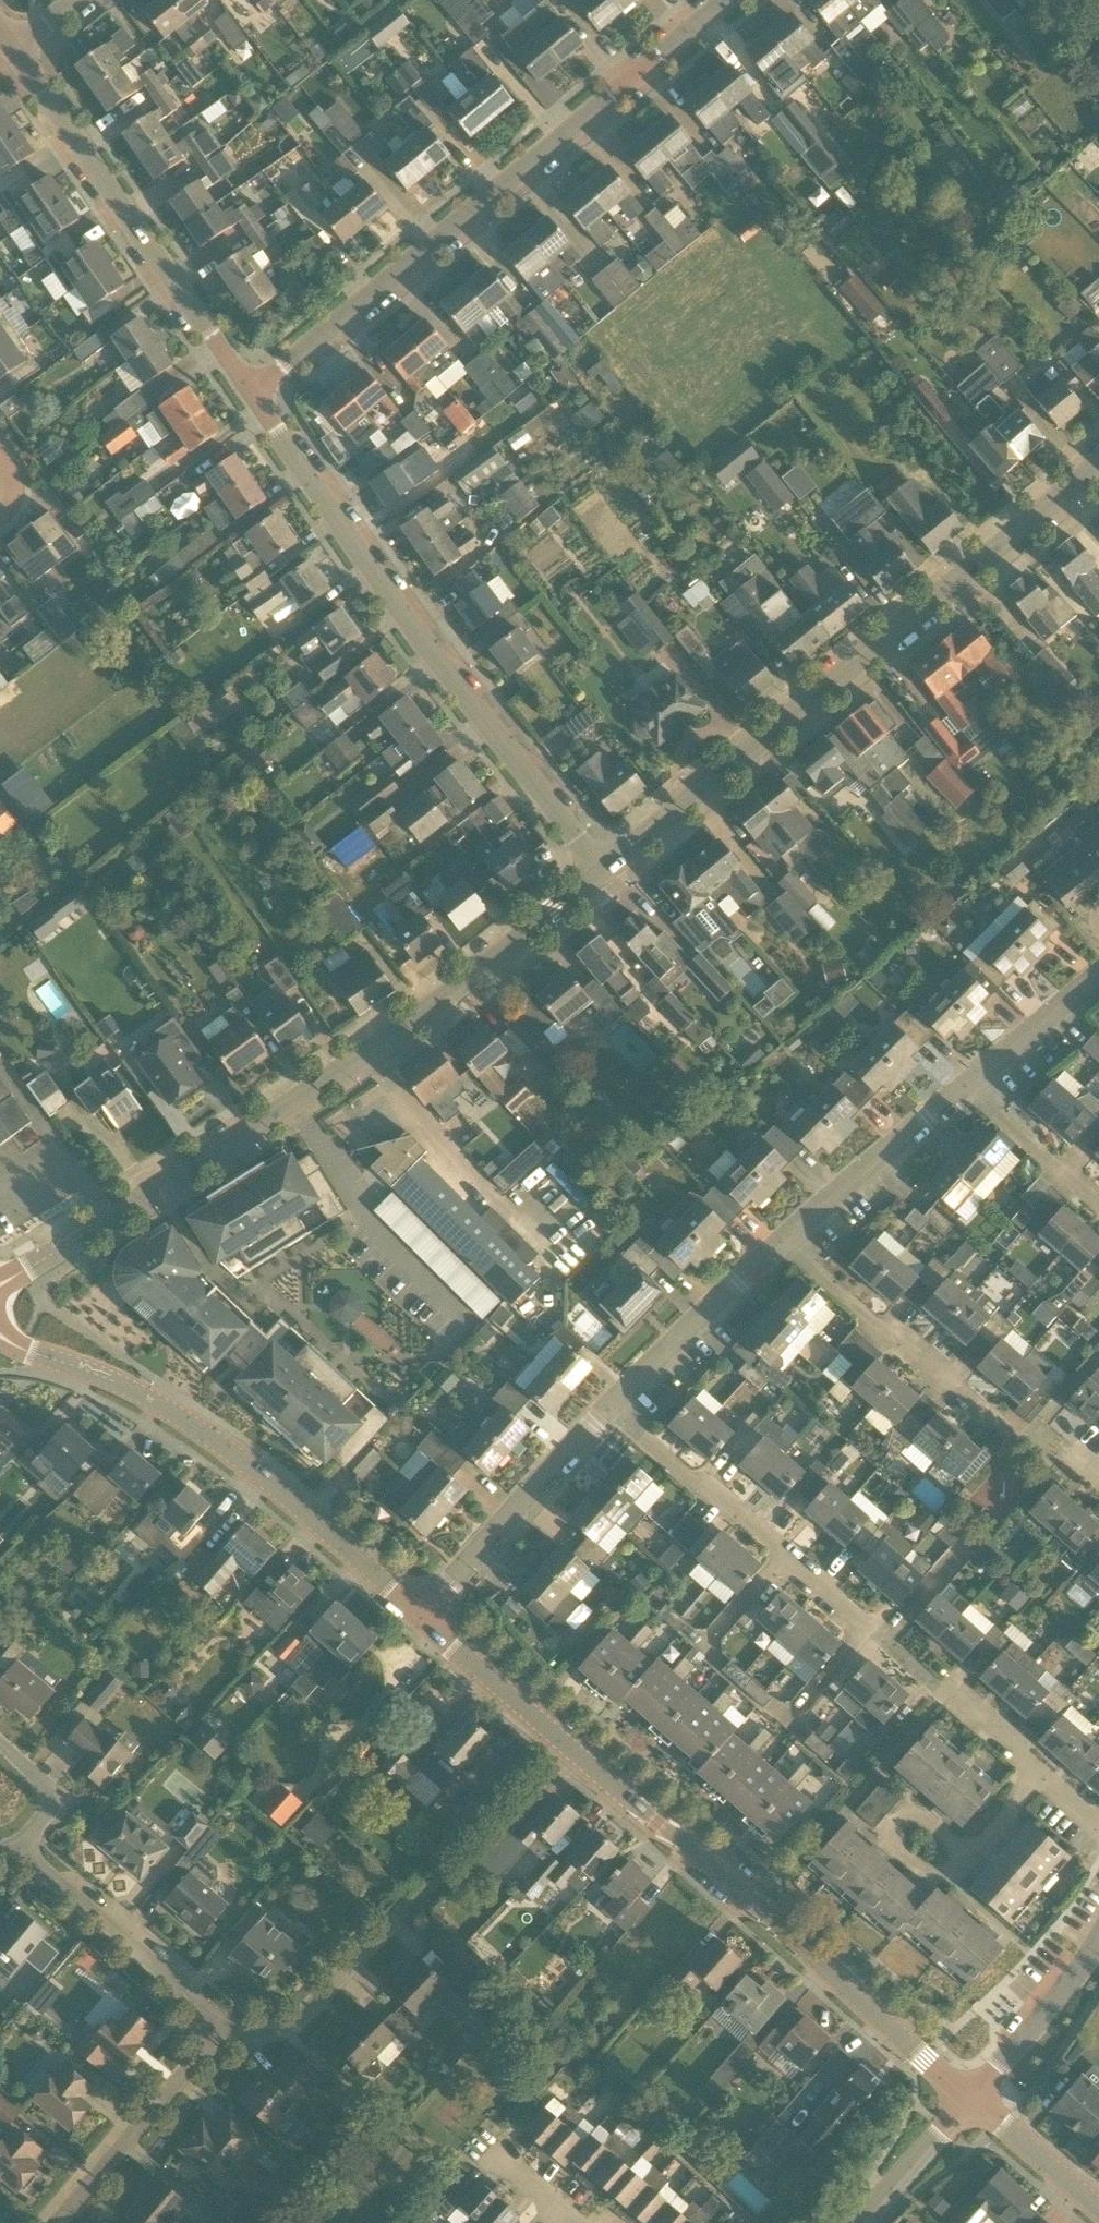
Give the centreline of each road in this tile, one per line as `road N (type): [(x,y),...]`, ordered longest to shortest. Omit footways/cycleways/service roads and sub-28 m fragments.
road 1 (tertiary): [(971,2102),(758,1904),(422,1615)]
road 2 (residential): [(1098,1823),(609,1405)]
road 3 (tertiary): [(603,872),(1098,469)]
road 4 (residential): [(253,396),(726,0)]
road 5 (residential): [(603,872),(410,626),(253,396)]
road 6 (tertiary): [(422,1615),(262,1477),(169,1413),(30,1355),(0,1331)]
road 7 (residential): [(253,396),(11,52)]
road 8 (tertiary): [(282,1117),(603,872)]
road 9 (tertiary): [(0,1288),(282,1117)]
road 10 (residential): [(0,1853),(17,1853),(226,2025)]
road 11 (residential): [(609,1405),(422,1615)]
road 12 (residential): [(991,1421),(786,1238)]
road 13 (residential): [(59,2222),(226,2025)]
road 14 (residential): [(786,1238),(609,1405)]
road 15 (residential): [(963,1083),(786,1238)]
road 16 (unclassified): [(971,2102),(1098,1945)]
road 17 (residential): [(1098,1216),(963,1083)]
road 18 (residential): [(1098,980),(963,1083)]
road 19 (residential): [(282,1117),(383,1251)]
road 20 (tertiary): [(1098,2211),(971,2102)]
road 21 (residential): [(865,2222),(971,2102)]

